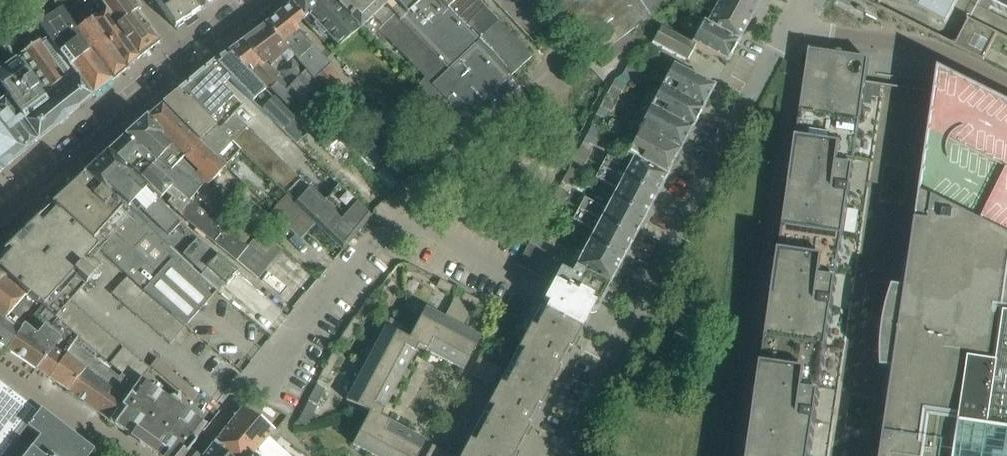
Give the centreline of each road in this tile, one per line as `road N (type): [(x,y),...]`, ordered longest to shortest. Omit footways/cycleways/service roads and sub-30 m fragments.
road 1 (unclassified): [(560,455),(802,0)]
road 2 (residential): [(187,59),(0,211)]

